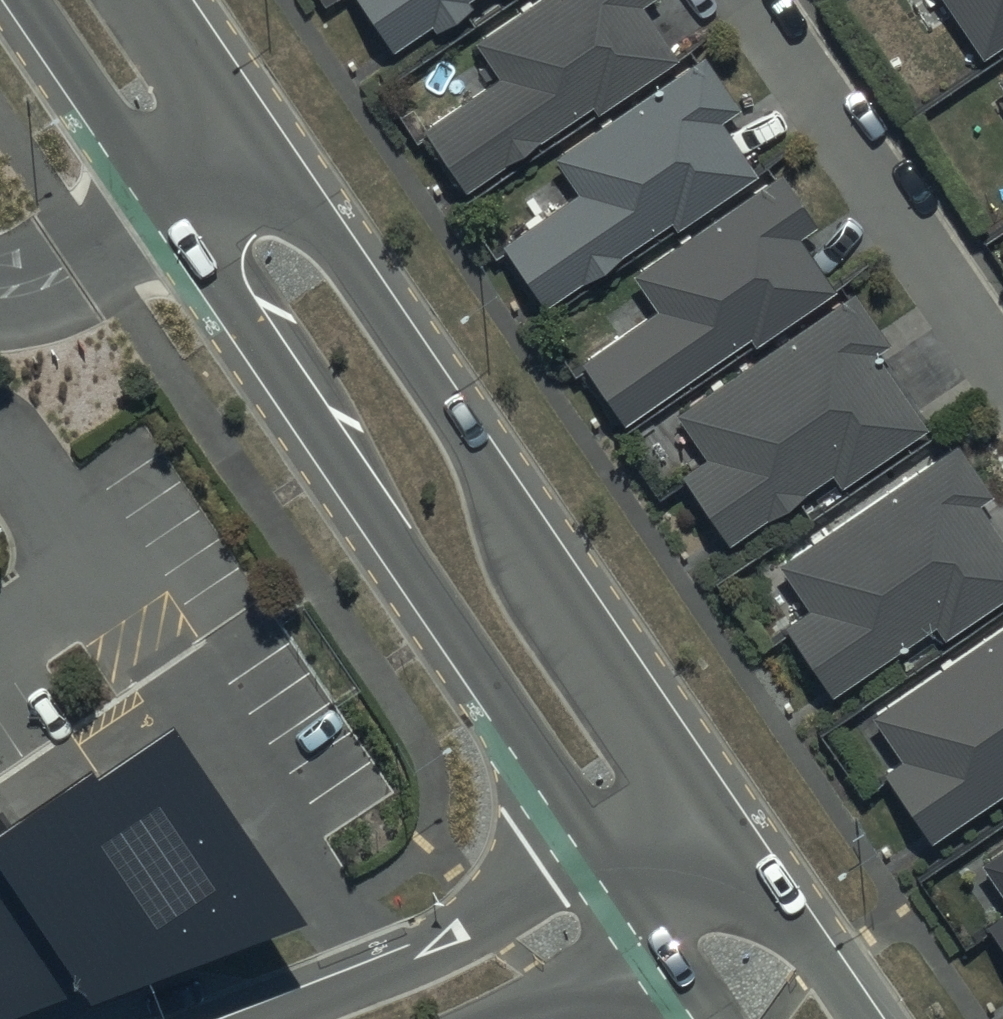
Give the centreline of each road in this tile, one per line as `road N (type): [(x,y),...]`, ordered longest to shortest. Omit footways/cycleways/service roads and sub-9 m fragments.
road 1 (residential): [(610,853),(30,0)]
road 2 (residential): [(167,0),(703,797)]
road 3 (residential): [(1002,372),(749,0)]
road 4 (residential): [(279,1018),(453,948),(610,853)]
road 5 (residential): [(660,928),(496,1018)]
road 6 (residential): [(757,875),(854,1018)]

